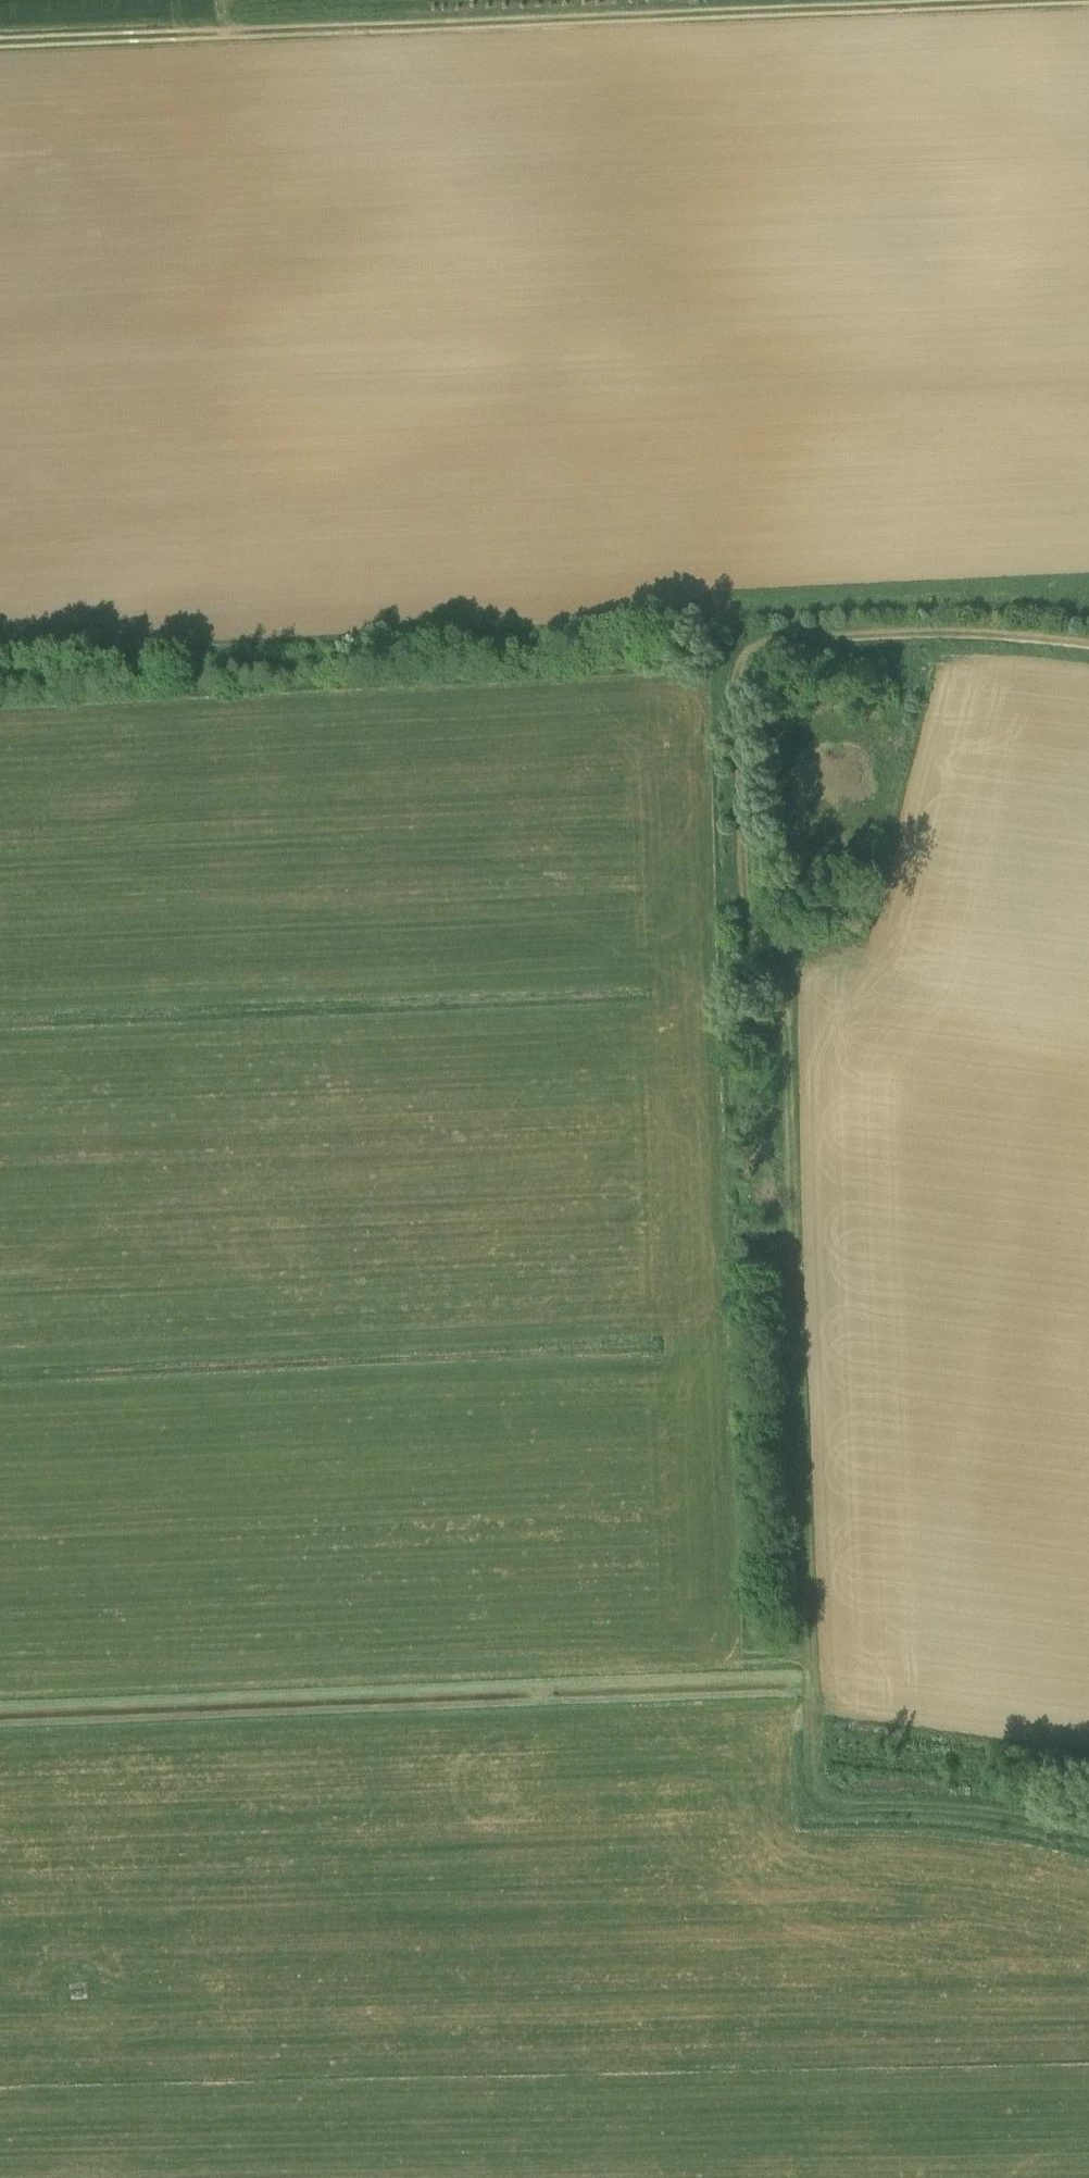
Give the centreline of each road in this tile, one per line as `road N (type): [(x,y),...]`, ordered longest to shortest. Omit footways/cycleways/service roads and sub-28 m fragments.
road 1 (track): [(1088,1836),(961,1810),(837,1808),(813,1794),(808,1781),(788,1013),(776,970),(751,936),(741,903),(734,664),(743,645),(979,634),(1088,646)]
road 2 (track): [(0,51),(1088,2)]

